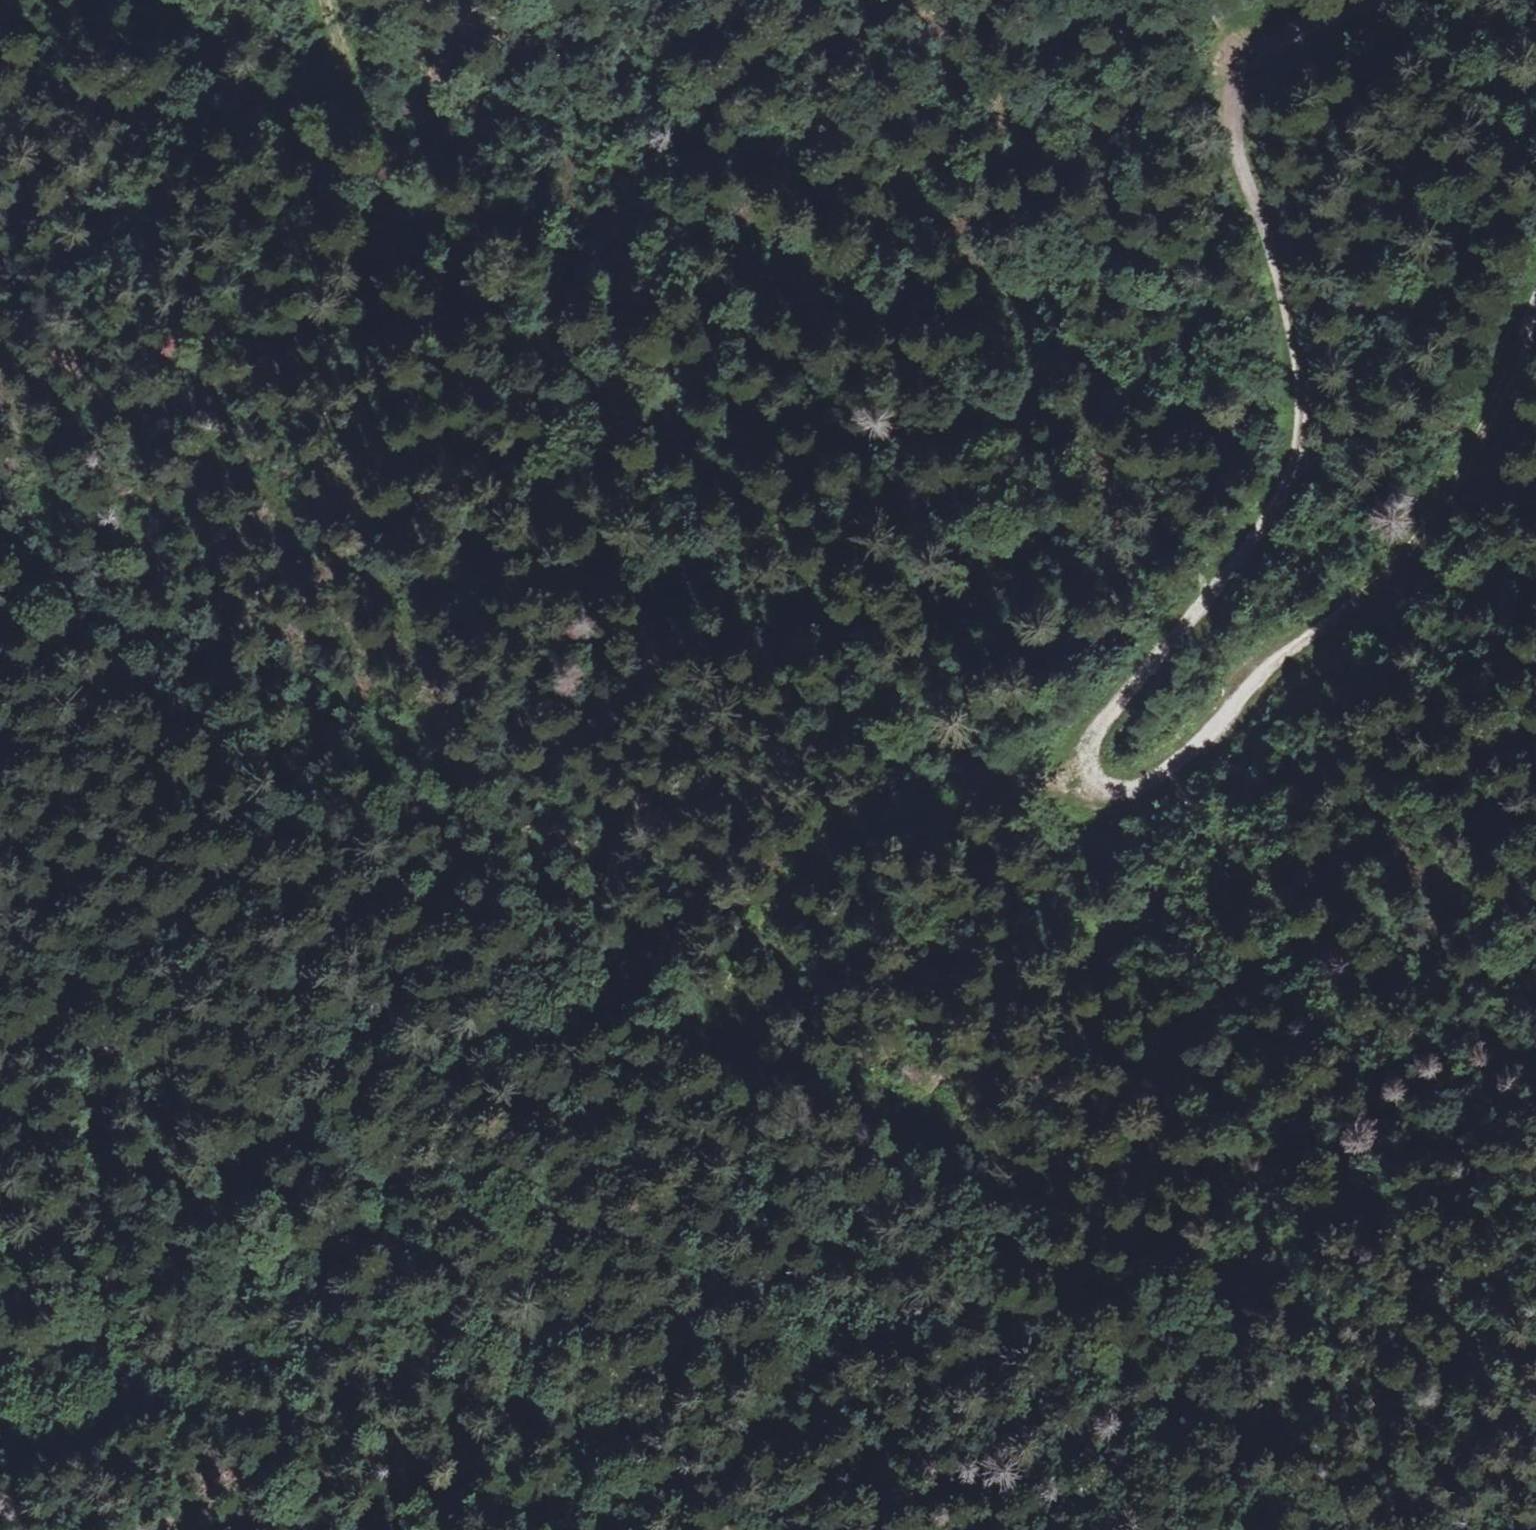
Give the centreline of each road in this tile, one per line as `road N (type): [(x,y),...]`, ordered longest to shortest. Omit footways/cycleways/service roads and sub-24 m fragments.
road 1 (track): [(1377,0),(1255,51),(1242,72),(1233,116),(1287,326),(1297,409),(1292,449),(1268,512),(1203,609),(1092,734),(1080,758),(1100,793),(1123,793),(1163,773),(1207,737),(1271,664),(1379,587),(1505,393),(1535,320)]
road 2 (track): [(338,0),(358,76),(342,119)]

